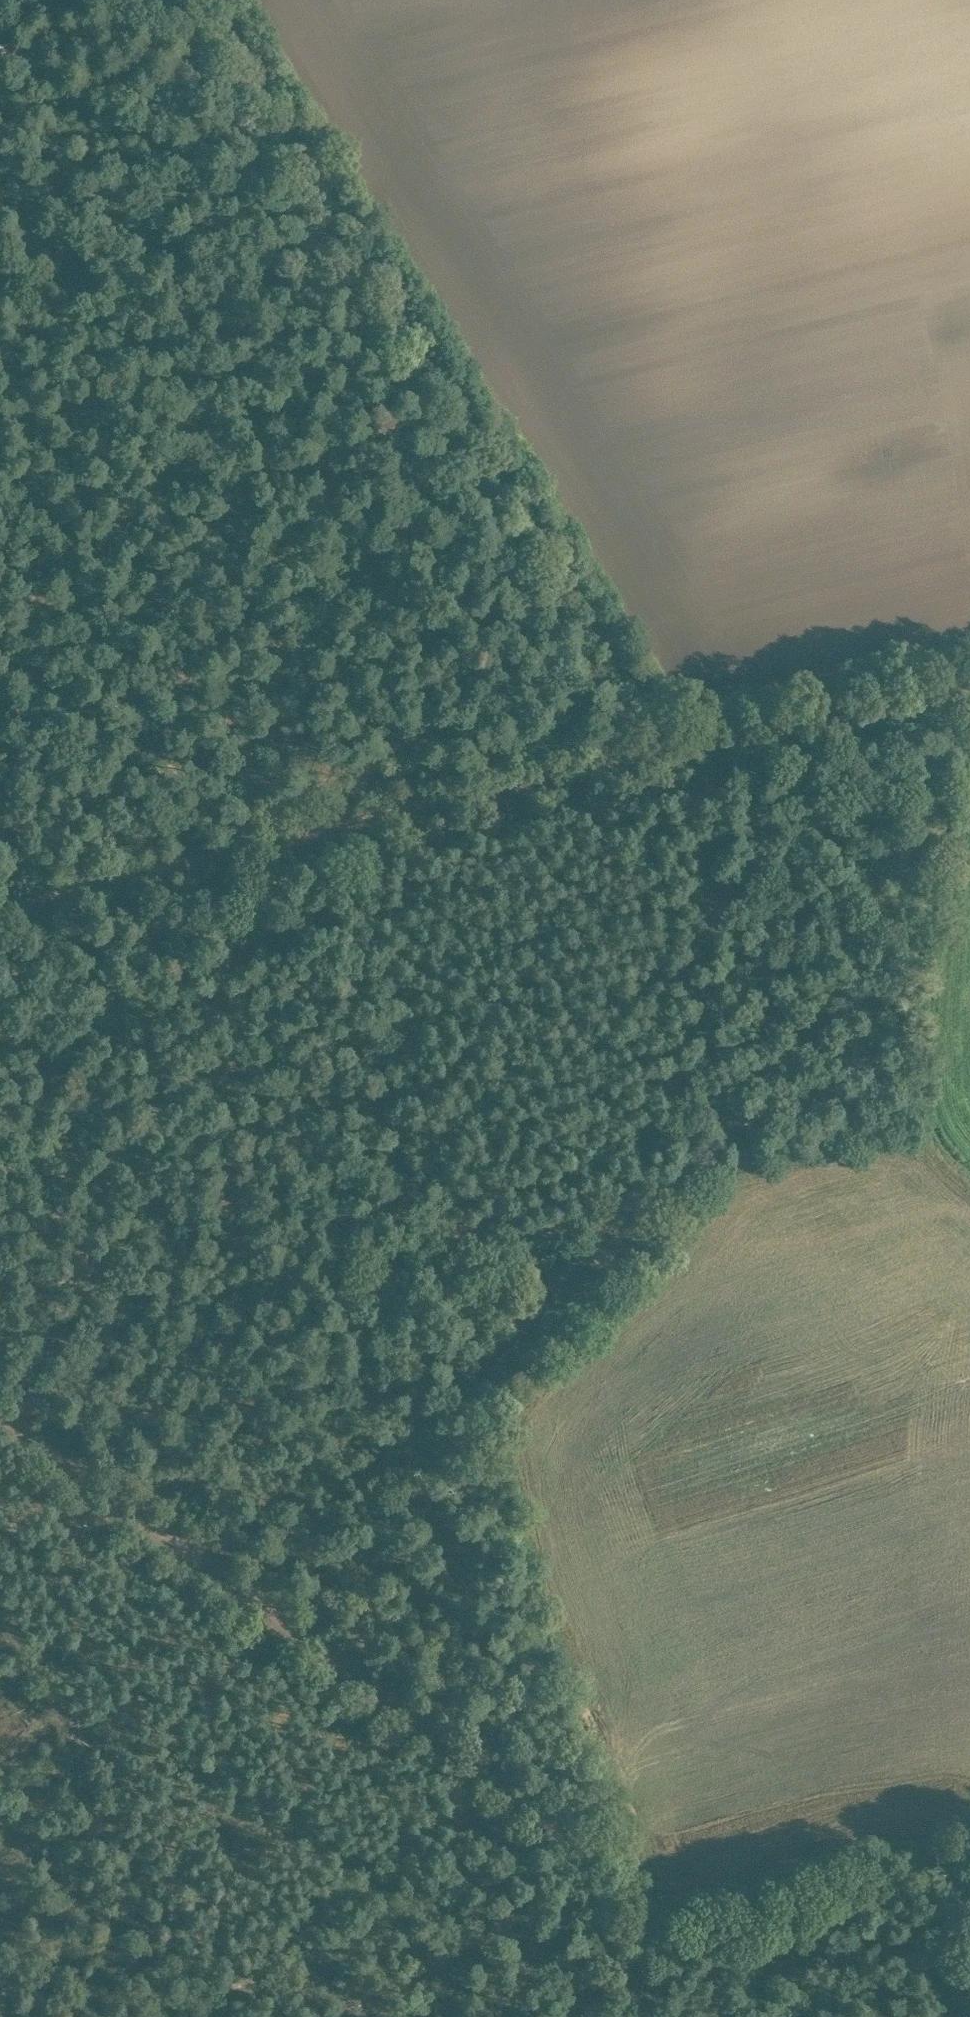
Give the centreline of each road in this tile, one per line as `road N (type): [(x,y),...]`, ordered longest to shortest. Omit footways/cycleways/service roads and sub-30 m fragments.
road 1 (track): [(0,1358),(302,1282),(457,1226),(571,1166),(658,1132),(712,939),(709,864),(673,748),(637,677),(500,444),(217,0)]
road 2 (track): [(0,913),(969,678)]
road 3 (track): [(625,2016),(587,1844),(38,1431),(0,1417)]

